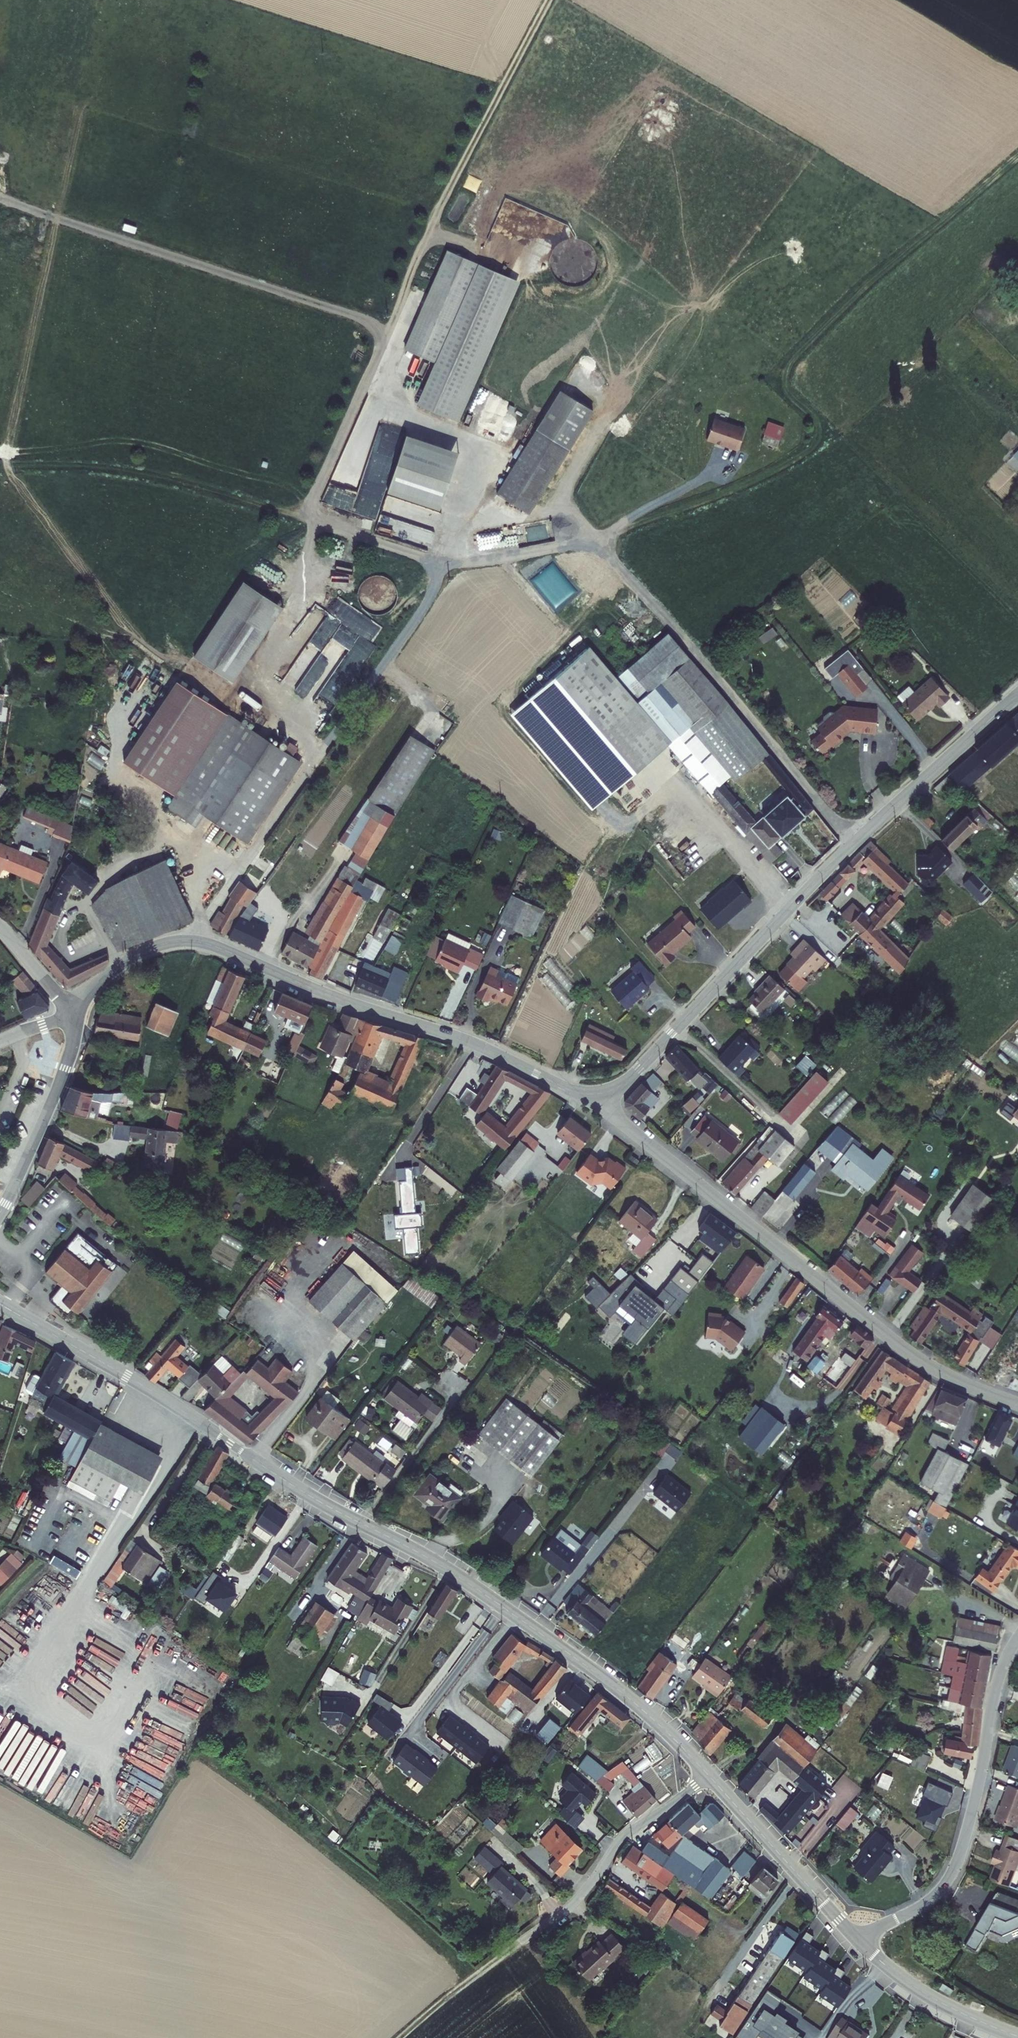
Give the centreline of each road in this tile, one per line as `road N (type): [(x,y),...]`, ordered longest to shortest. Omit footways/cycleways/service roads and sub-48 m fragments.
road 1 (tertiary): [(0,1305),(153,1392),(305,1493),(461,1579),(626,1696),(708,1775)]
road 2 (track): [(454,565),(602,541),(808,452),(817,435),(784,390),(793,366),(1017,160)]
road 3 (tertiary): [(599,1094),(629,1078),(828,867),(1017,695)]
road 4 (track): [(552,0),(427,234),(319,494),(319,521)]
road 5 (tertiary): [(83,1011),(101,979),(137,954),(202,942),(466,1040),(572,1091),(599,1094)]
road 6 (residential): [(1017,1403),(947,1376),(900,1346),(619,1122),(599,1094)]
road 7 (track): [(454,565),(193,941)]
road 8 (track): [(0,198),(388,328)]
road 9 (track): [(602,541),(854,843)]
road 10 (residential): [(1017,1636),(998,1684),(958,1863),(929,1900),(859,1943)]
road 11 (track): [(319,521),(168,478),(105,468),(0,469)]
road 12 (residential): [(708,1775),(622,1838),(578,1898),(524,1940)]
road 13 (tertiary): [(708,1775),(859,1943)]
road 14 (tertiary): [(0,1211),(83,1011)]
road 15 (tertiary): [(859,1943),(930,1997),(1017,2037)]
road 16 (track): [(524,1940),(401,2037)]
road 17 (track): [(454,565),(319,521)]

